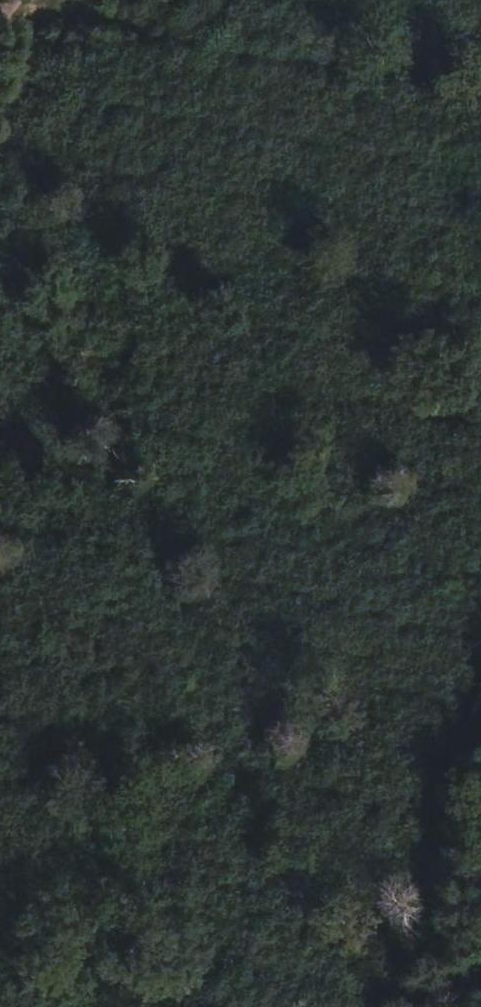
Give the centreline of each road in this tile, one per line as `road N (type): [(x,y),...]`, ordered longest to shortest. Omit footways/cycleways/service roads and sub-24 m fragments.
road 1 (track): [(0,8),(480,96)]

